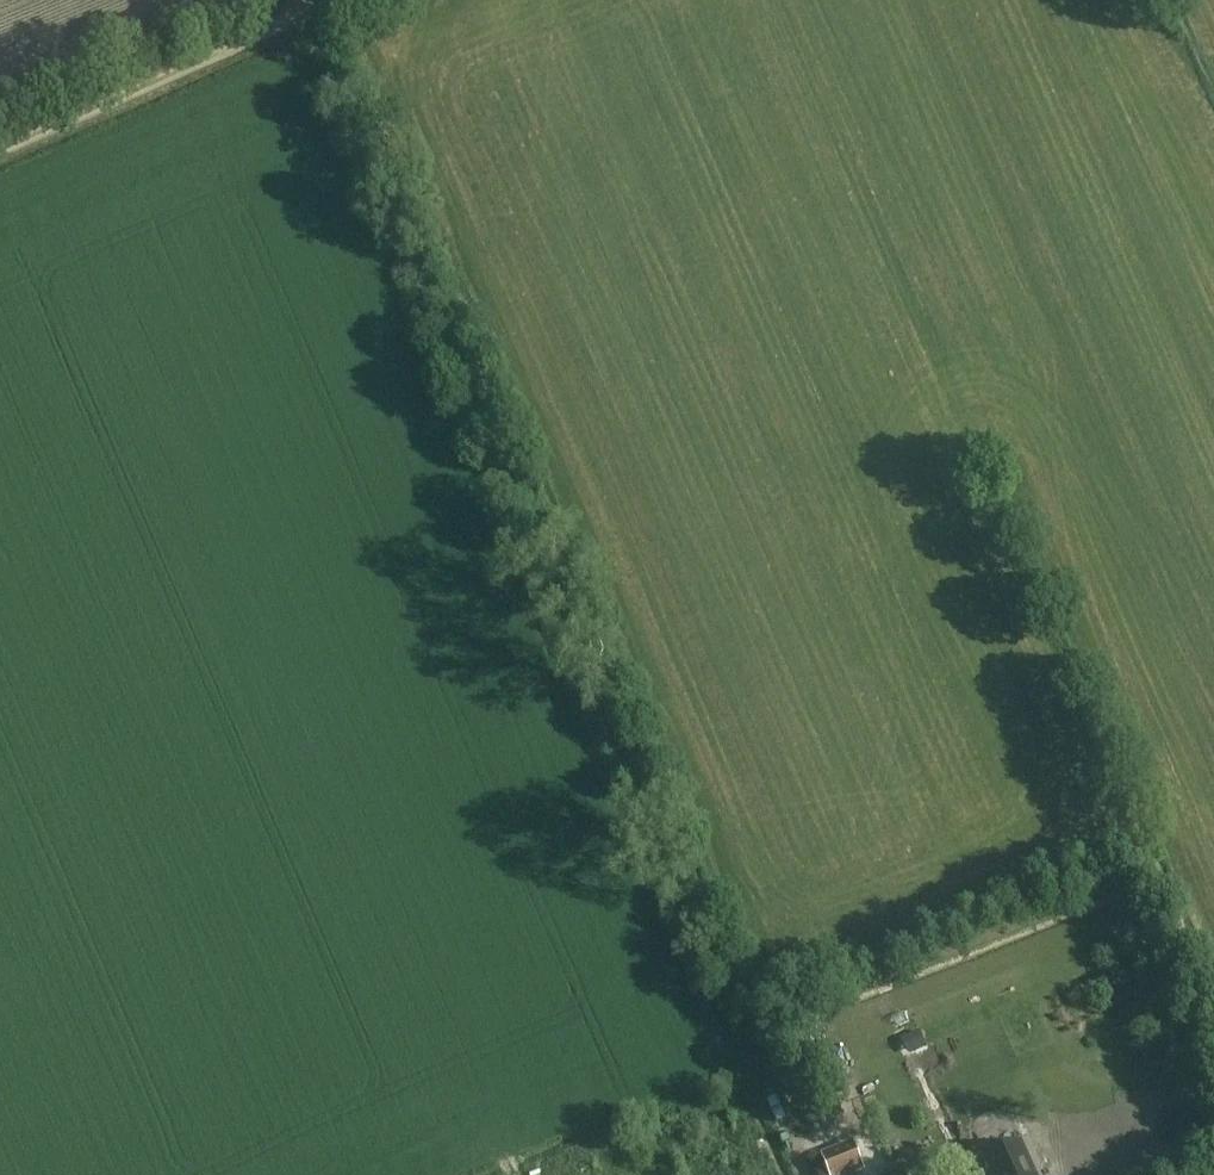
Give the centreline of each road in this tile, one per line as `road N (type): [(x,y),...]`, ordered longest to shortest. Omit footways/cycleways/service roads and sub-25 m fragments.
road 1 (track): [(312,13),(810,1174)]
road 2 (track): [(0,150),(312,13)]

